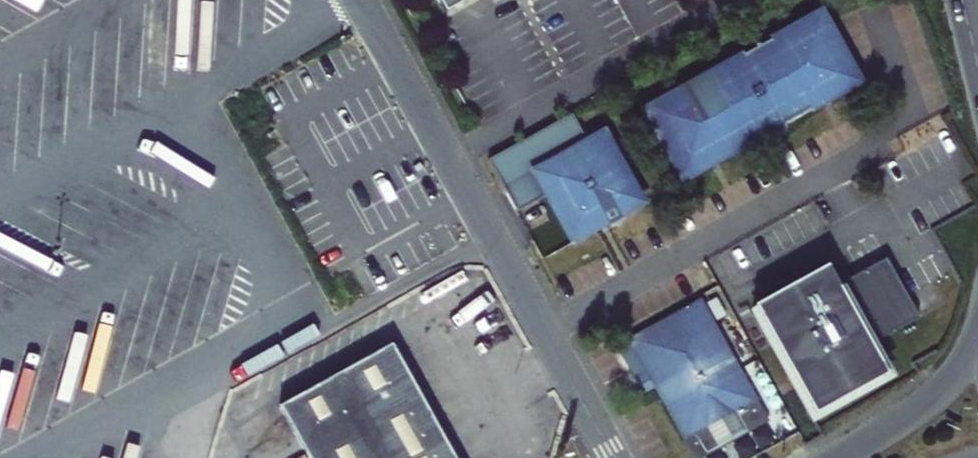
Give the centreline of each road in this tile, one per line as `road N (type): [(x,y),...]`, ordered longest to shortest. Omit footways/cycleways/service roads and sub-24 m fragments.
road 1 (residential): [(362,0),(482,211),(607,457)]
road 2 (residential): [(977,347),(942,393),(840,457)]

